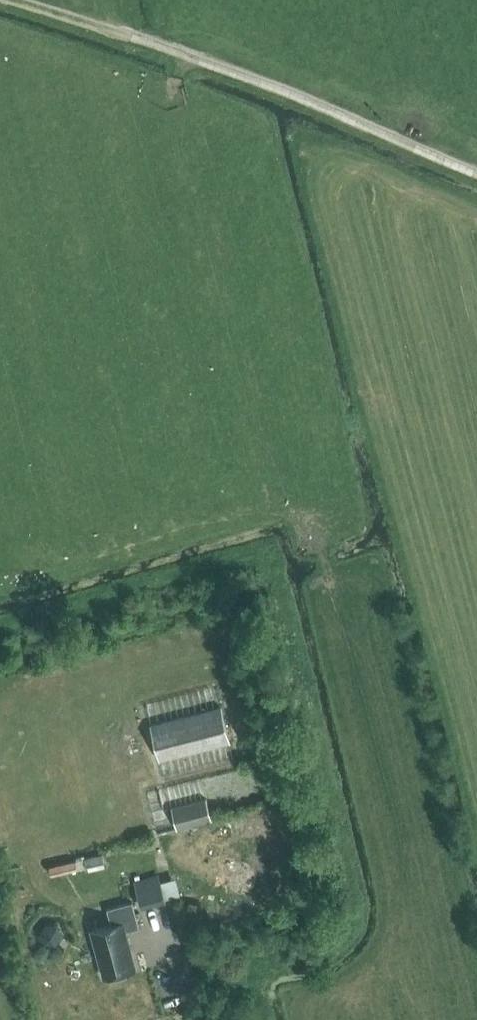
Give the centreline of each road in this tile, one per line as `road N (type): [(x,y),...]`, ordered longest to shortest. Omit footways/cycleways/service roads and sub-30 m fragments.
road 1 (track): [(476,173),(288,93),(17,0)]

